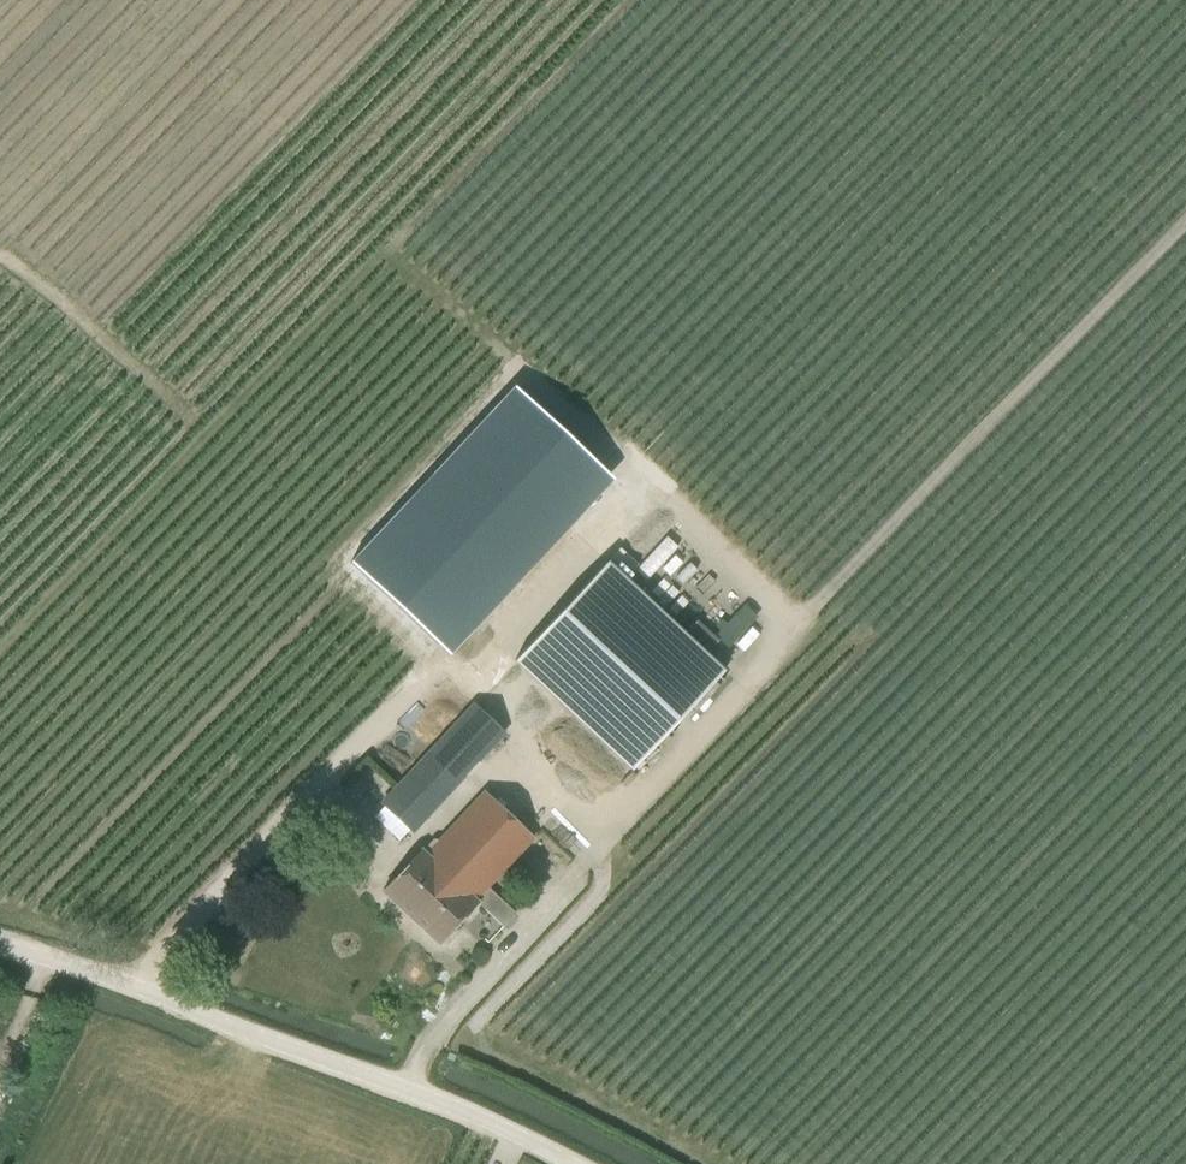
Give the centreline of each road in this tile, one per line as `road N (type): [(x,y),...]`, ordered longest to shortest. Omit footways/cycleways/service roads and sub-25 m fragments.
road 1 (unclassified): [(569,1163),(368,1077),(0,948)]
road 2 (track): [(1185,225),(818,608)]

